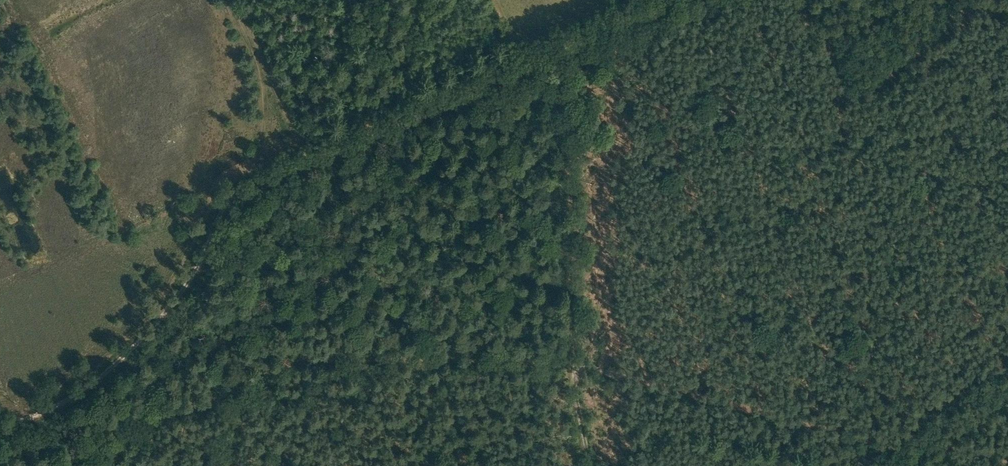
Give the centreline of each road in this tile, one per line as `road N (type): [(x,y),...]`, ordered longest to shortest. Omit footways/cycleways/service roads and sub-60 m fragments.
road 1 (track): [(117,448),(284,358),(319,352),(576,363),(877,439)]
road 2 (track): [(250,188),(663,0)]
road 3 (track): [(565,43),(576,363),(594,465)]
road 4 (track): [(81,392),(160,316),(189,280),(221,208),(250,188)]
road 5 (track): [(221,0),(255,76),(260,114),(250,188)]

